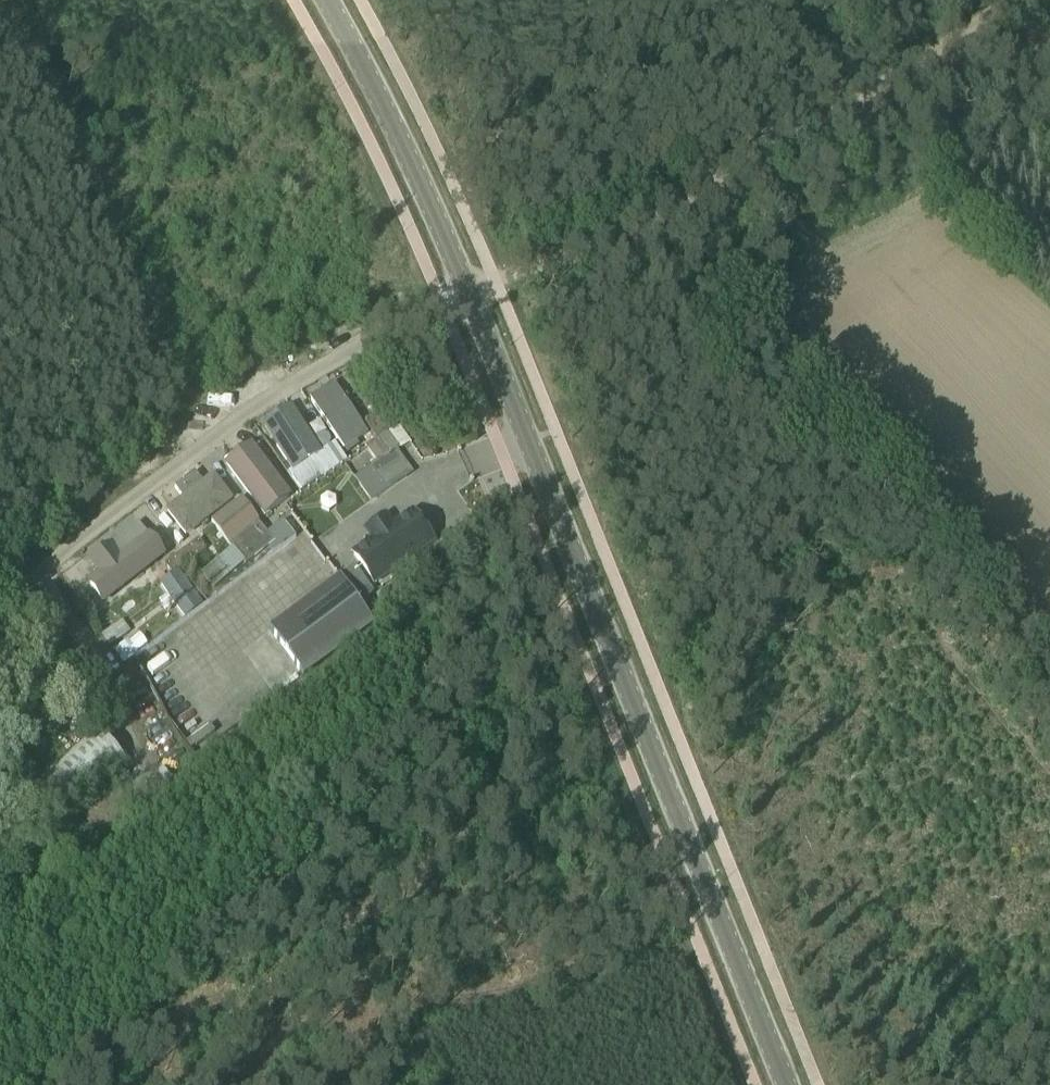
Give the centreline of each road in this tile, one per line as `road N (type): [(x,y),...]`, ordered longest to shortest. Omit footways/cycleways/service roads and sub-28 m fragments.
road 1 (tertiary): [(788,1084),(466,284)]
road 2 (track): [(602,215),(1049,775)]
road 3 (track): [(1027,0),(819,116),(466,284)]
road 4 (unclassified): [(12,596),(252,408),(466,284)]
road 5 (tertiary): [(466,284),(318,0)]
road 6 (track): [(1049,1009),(944,1084)]

